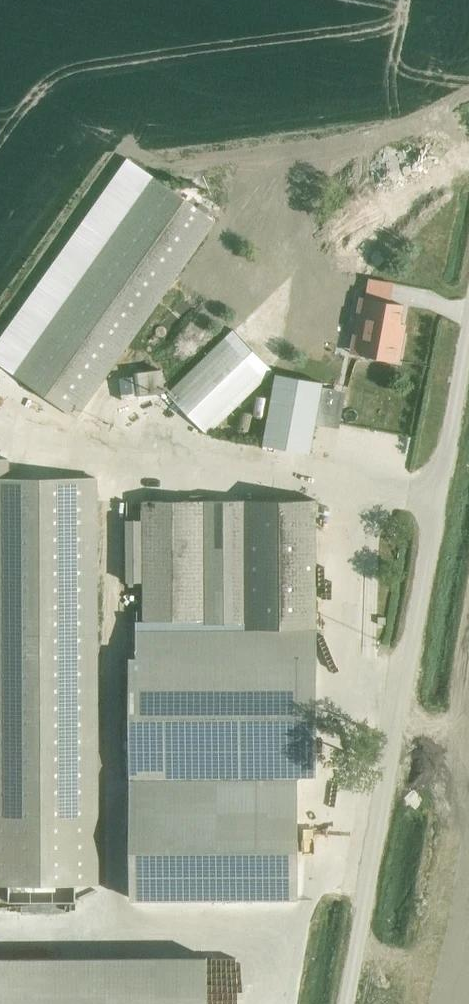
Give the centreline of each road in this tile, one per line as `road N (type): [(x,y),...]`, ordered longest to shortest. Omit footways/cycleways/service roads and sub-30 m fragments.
road 1 (unclassified): [(347,1003),(468,336)]

